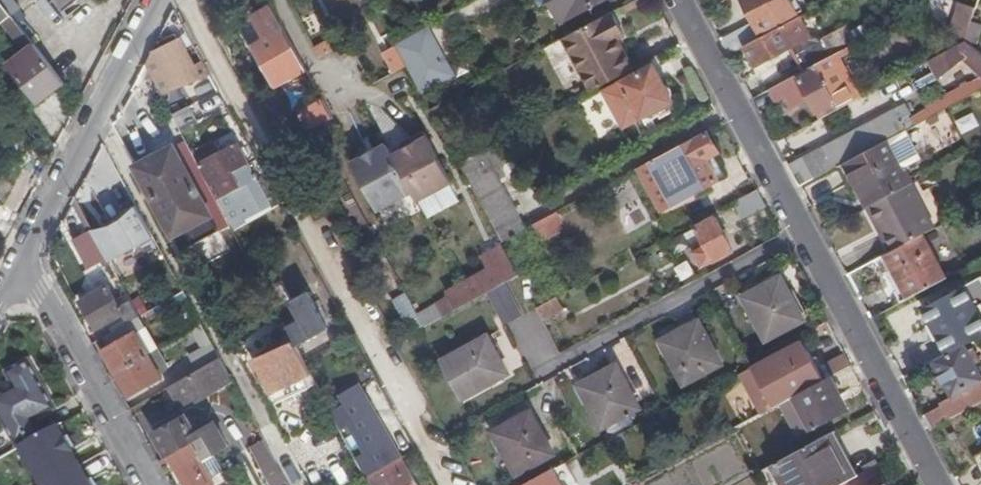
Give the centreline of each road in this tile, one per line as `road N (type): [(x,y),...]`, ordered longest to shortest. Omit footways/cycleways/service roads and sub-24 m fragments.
road 1 (residential): [(685,0),(943,484)]
road 2 (residential): [(20,264),(156,0)]
road 3 (residential): [(144,484),(20,264)]

